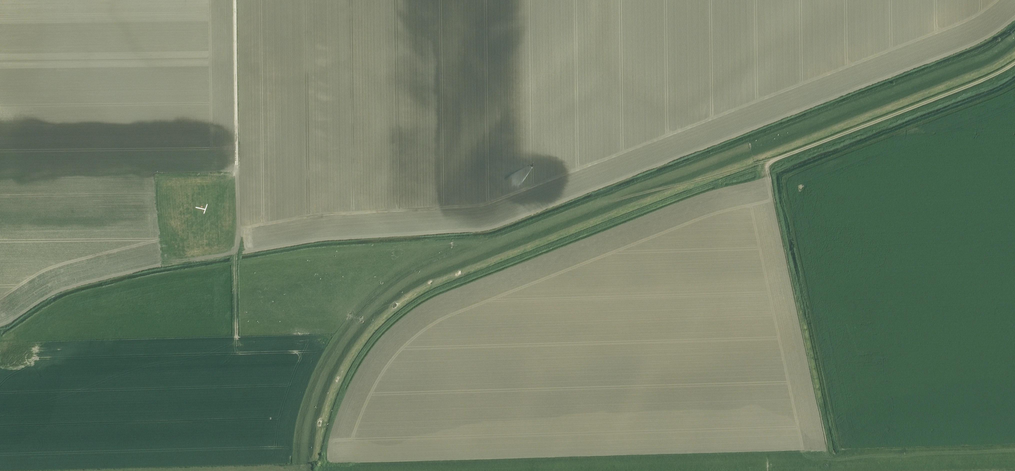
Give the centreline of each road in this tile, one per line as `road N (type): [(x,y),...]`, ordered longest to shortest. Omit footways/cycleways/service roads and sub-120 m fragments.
road 1 (track): [(614,200),(772,161),(1014,64)]
road 2 (track): [(235,0),(237,320)]

